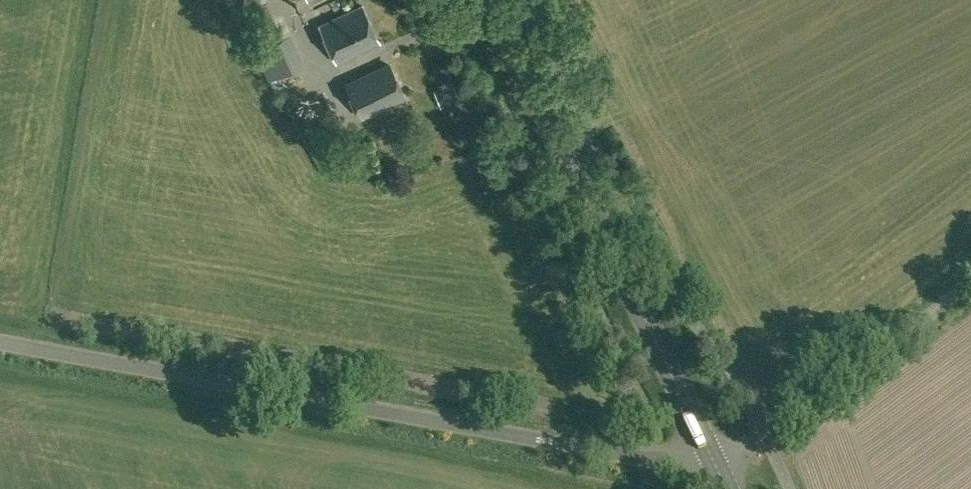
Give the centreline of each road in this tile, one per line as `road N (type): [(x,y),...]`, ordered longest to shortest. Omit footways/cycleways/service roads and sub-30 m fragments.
road 1 (tertiary): [(712,455),(630,456),(0,340)]
road 2 (secondary): [(712,455),(491,0)]
road 3 (unclassified): [(712,455),(765,434),(970,283)]

